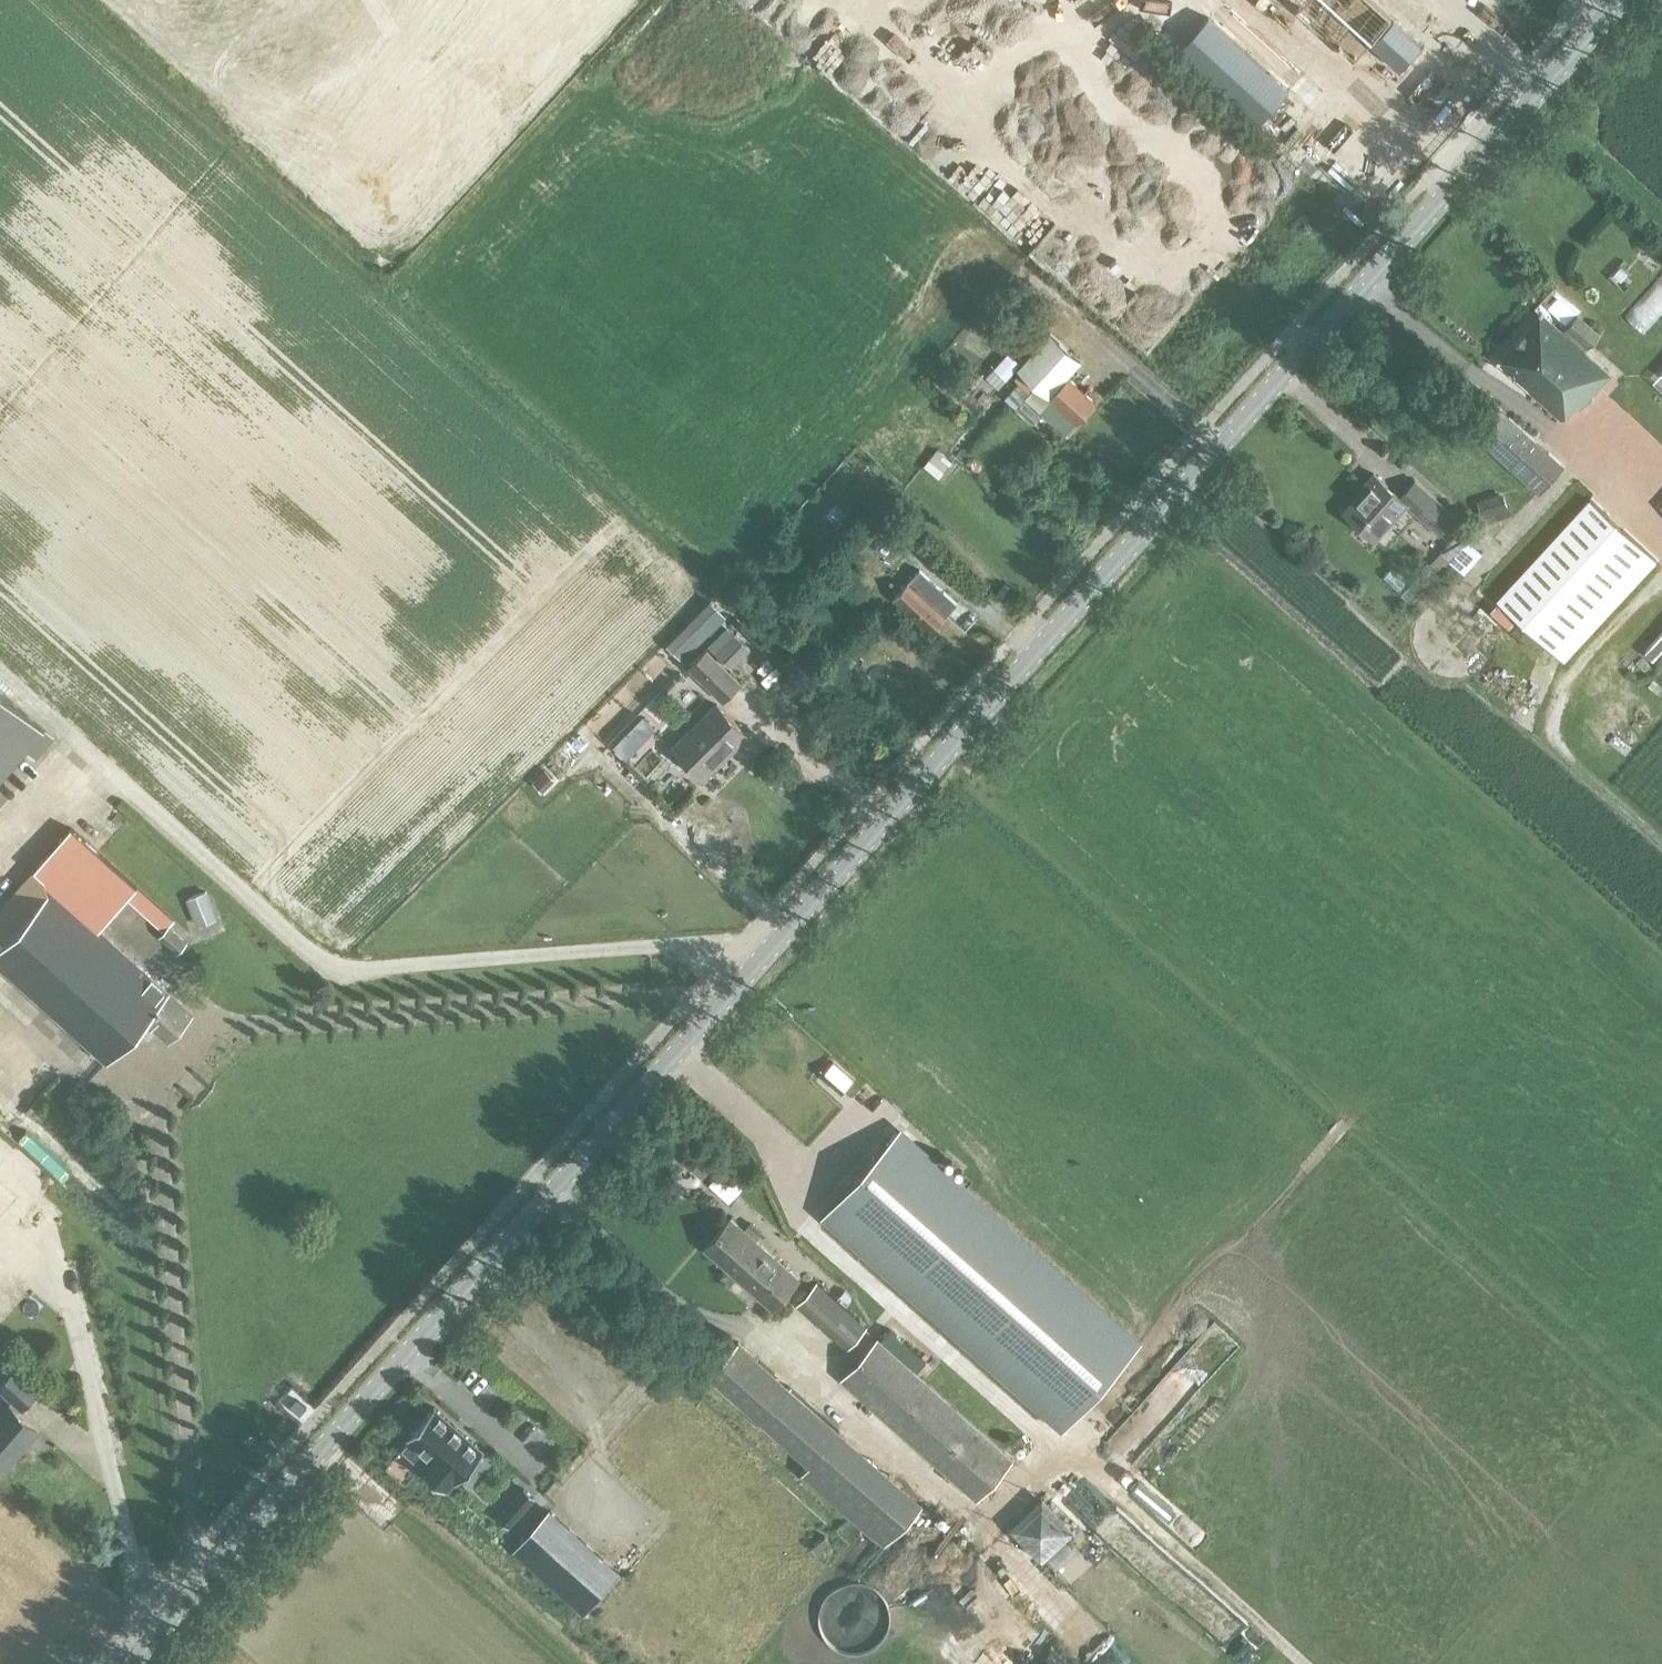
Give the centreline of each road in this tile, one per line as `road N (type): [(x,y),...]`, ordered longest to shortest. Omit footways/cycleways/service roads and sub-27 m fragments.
road 1 (tertiary): [(129,1663),(1619,0)]
road 2 (track): [(1270,0),(1459,177)]
road 3 (track): [(1119,1496),(1306,1663)]

